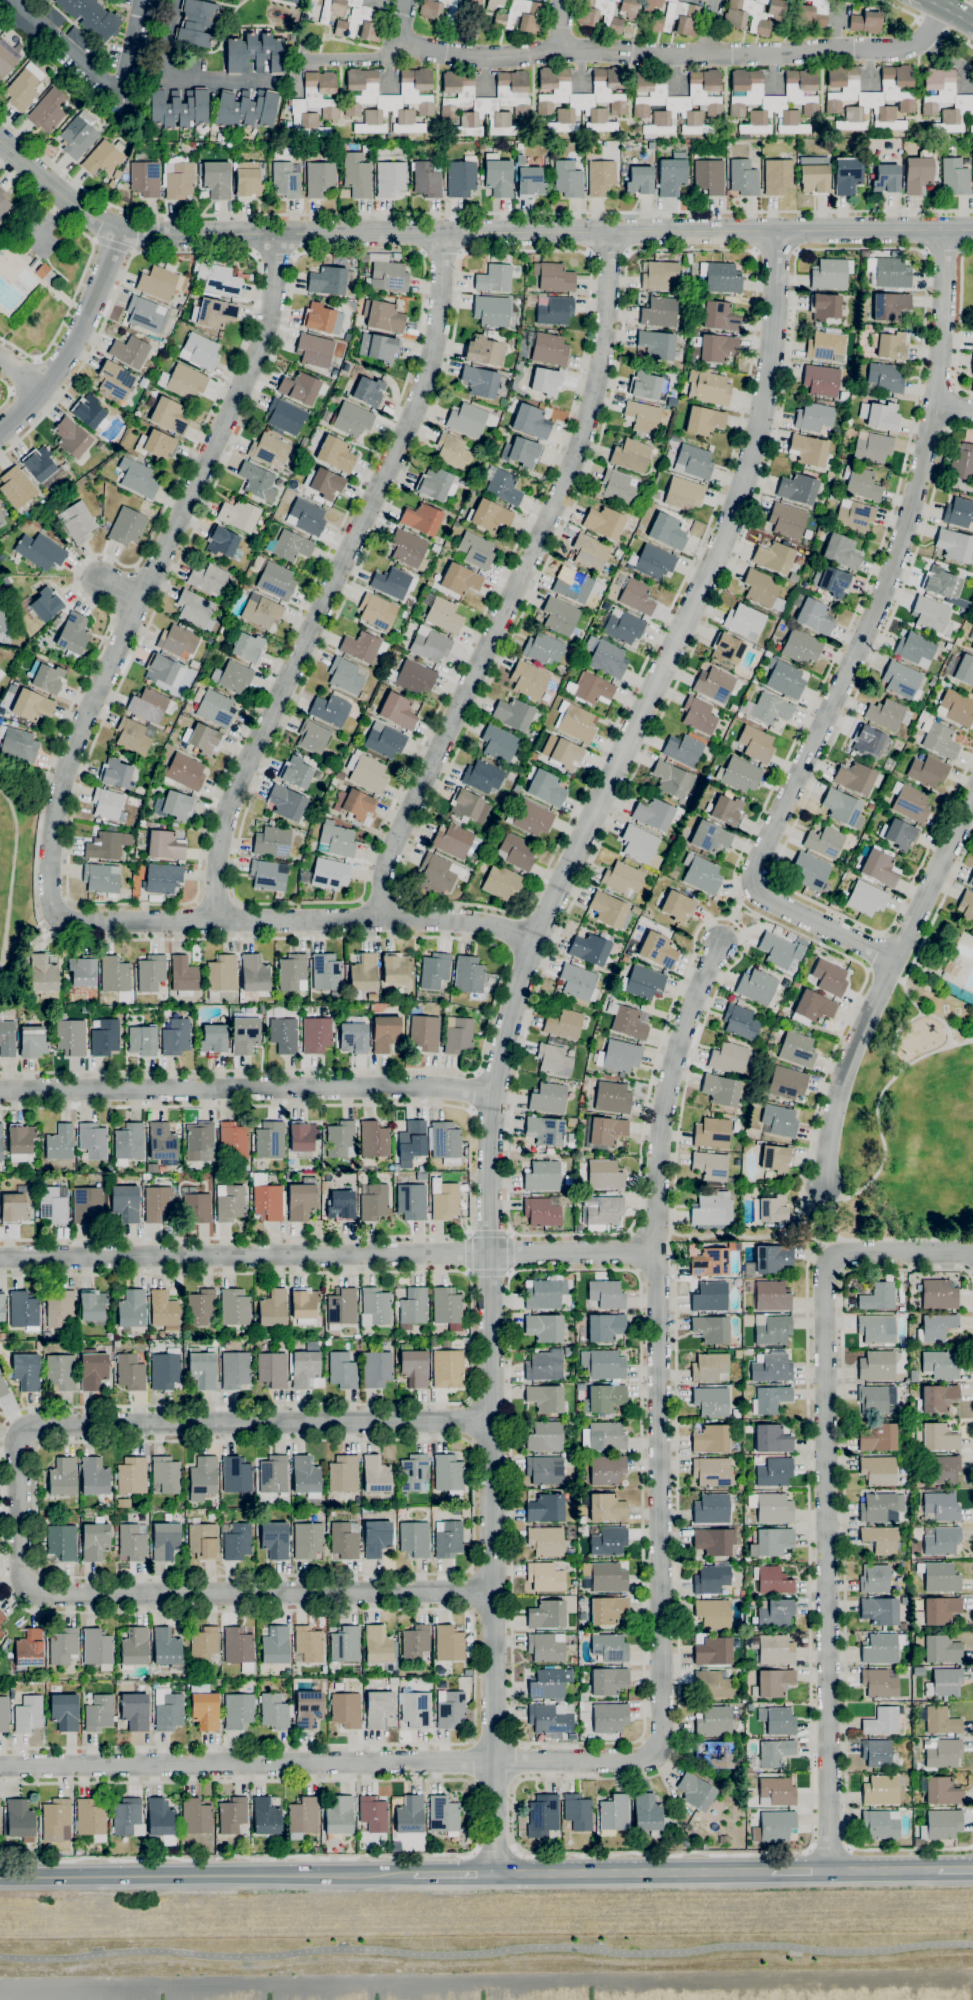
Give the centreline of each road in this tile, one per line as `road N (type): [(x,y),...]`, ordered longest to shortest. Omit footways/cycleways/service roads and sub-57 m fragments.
road 1 (tertiary): [(775,232),(774,357),(740,495),(537,934),(495,1094),(496,1874)]
road 2 (residential): [(274,233),(271,310),(260,351),(76,740),(52,845),(52,906),(81,923),(470,920),(537,934)]
road 3 (residential): [(493,1591),(38,1593),(22,1577),(19,1461),(20,1440),(31,1427),(49,1425),(492,1422)]
road 4 (tertiary): [(972,230),(140,234),(66,199),(0,140)]
road 5 (residential): [(831,1871),(830,1261),(856,1254),(972,1256)]
road 6 (residential): [(443,233),(426,382),(226,820),(219,923)]
road 7 (residential): [(609,232),(600,373),(573,473),(388,860),(383,919)]
road 8 (residential): [(944,230),(936,405),(908,519),(871,620),(758,860),(755,885)]
road 9 (residential): [(495,1762),(633,1761),(661,1742),(656,1248)]
road 10 (residential): [(656,1248),(0,1259)]
road 11 (residential): [(0,1090),(430,1086),(495,1094)]
road 12 (residential): [(0,1765),(495,1762)]
road 13 (tertiary): [(414,1875),(0,1878)]
road 14 (residential): [(720,941),(675,1059),(661,1125),(656,1248)]
road 15 (tertiary): [(771,1872),(496,1874)]
road 16 (tertiary): [(120,229),(72,349),(0,431)]
road 17 (residential): [(895,960),(843,1077),(823,1185)]
road 18 (residential): [(895,960),(972,796)]
road 19 (residential): [(755,885),(895,960)]
road 20 (residential): [(14,0),(116,89)]

